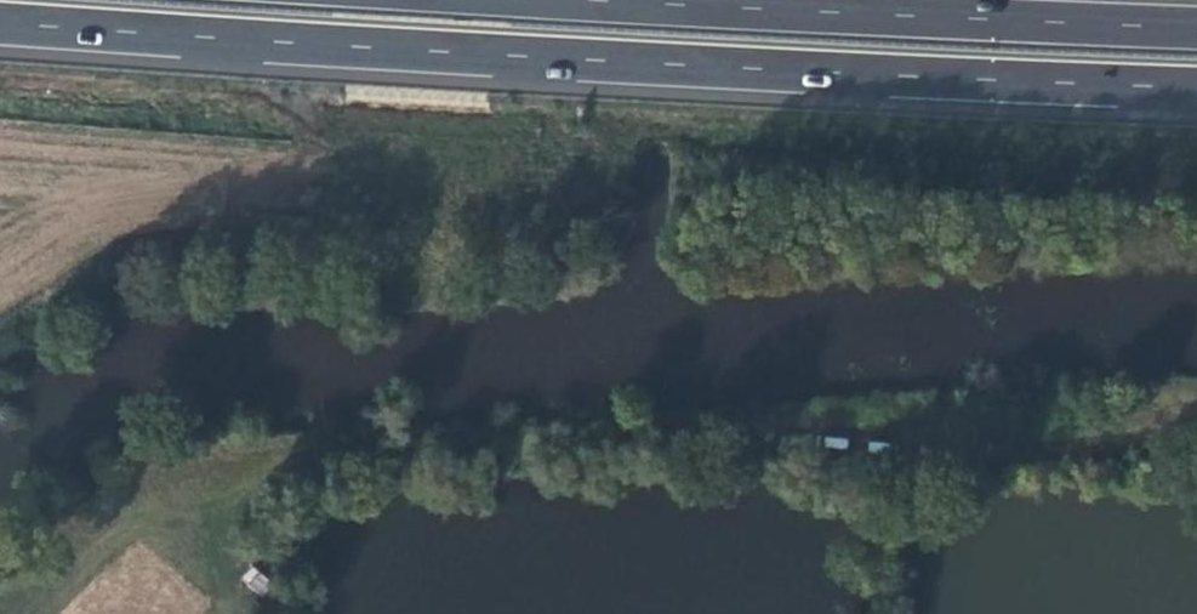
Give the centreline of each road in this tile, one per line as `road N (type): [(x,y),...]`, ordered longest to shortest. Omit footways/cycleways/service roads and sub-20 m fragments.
road 1 (trunk): [(0,25),(1196,91)]
road 2 (track): [(1196,402),(403,437)]
road 3 (trunk): [(1196,31),(571,0)]

